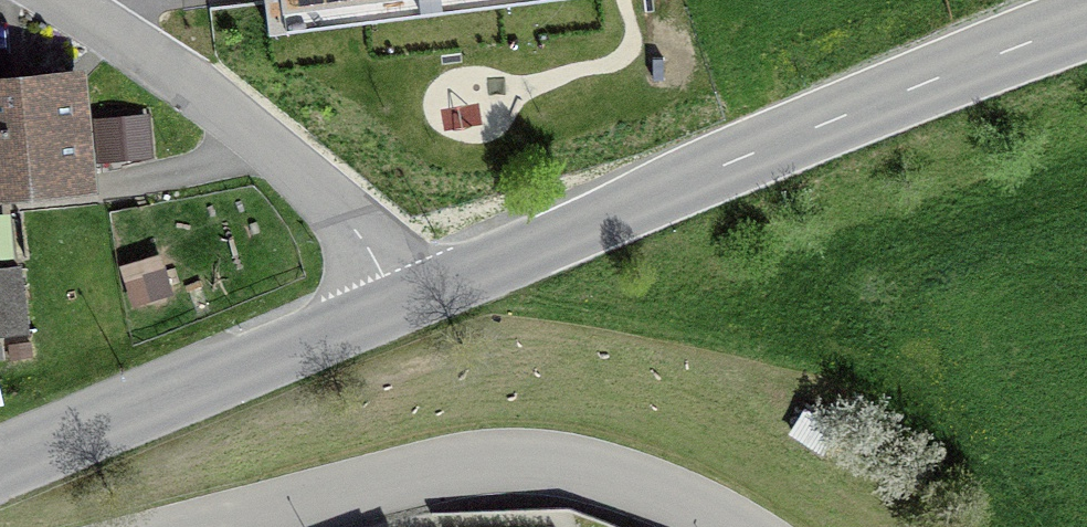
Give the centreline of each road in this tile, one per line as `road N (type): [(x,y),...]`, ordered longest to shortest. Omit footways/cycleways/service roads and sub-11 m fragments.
road 1 (tertiary): [(1086,20),(392,305)]
road 2 (residential): [(217,526),(500,463),(601,473),(727,526)]
road 3 (residential): [(392,305),(359,235),(185,84),(61,0)]
road 4 (tertiary): [(392,305),(0,470)]

